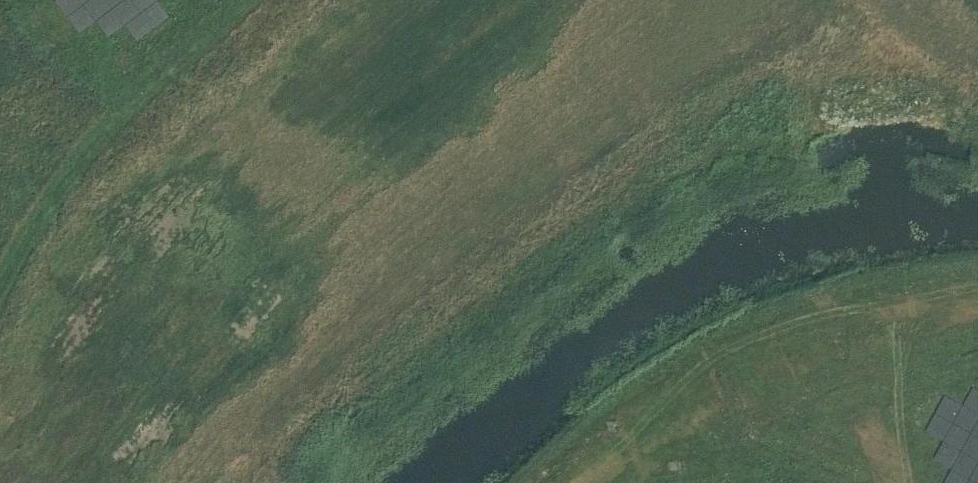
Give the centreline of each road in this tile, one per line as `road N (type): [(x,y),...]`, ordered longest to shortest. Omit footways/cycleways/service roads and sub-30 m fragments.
road 1 (track): [(977,280),(881,291),(755,327),(617,409),(546,482)]
road 2 (track): [(0,293),(79,163),(276,0)]
road 3 (track): [(920,482),(899,382),(880,337),(881,291)]

